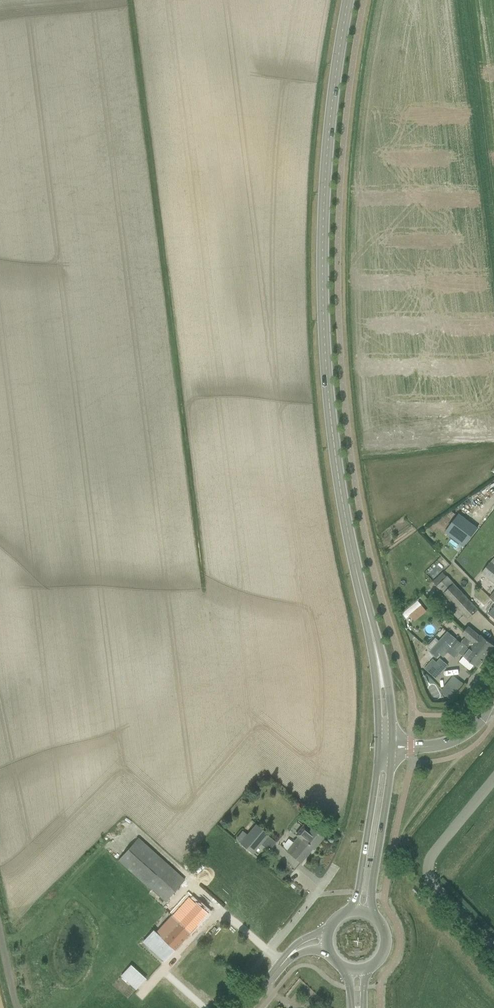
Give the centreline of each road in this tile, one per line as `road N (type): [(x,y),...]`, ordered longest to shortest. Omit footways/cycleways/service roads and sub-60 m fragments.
road 1 (secondary): [(378,658),(335,457),(321,296),(326,151),(350,0)]
road 2 (secondary): [(373,914),(392,746)]
road 3 (secondary): [(378,747),(351,911)]

